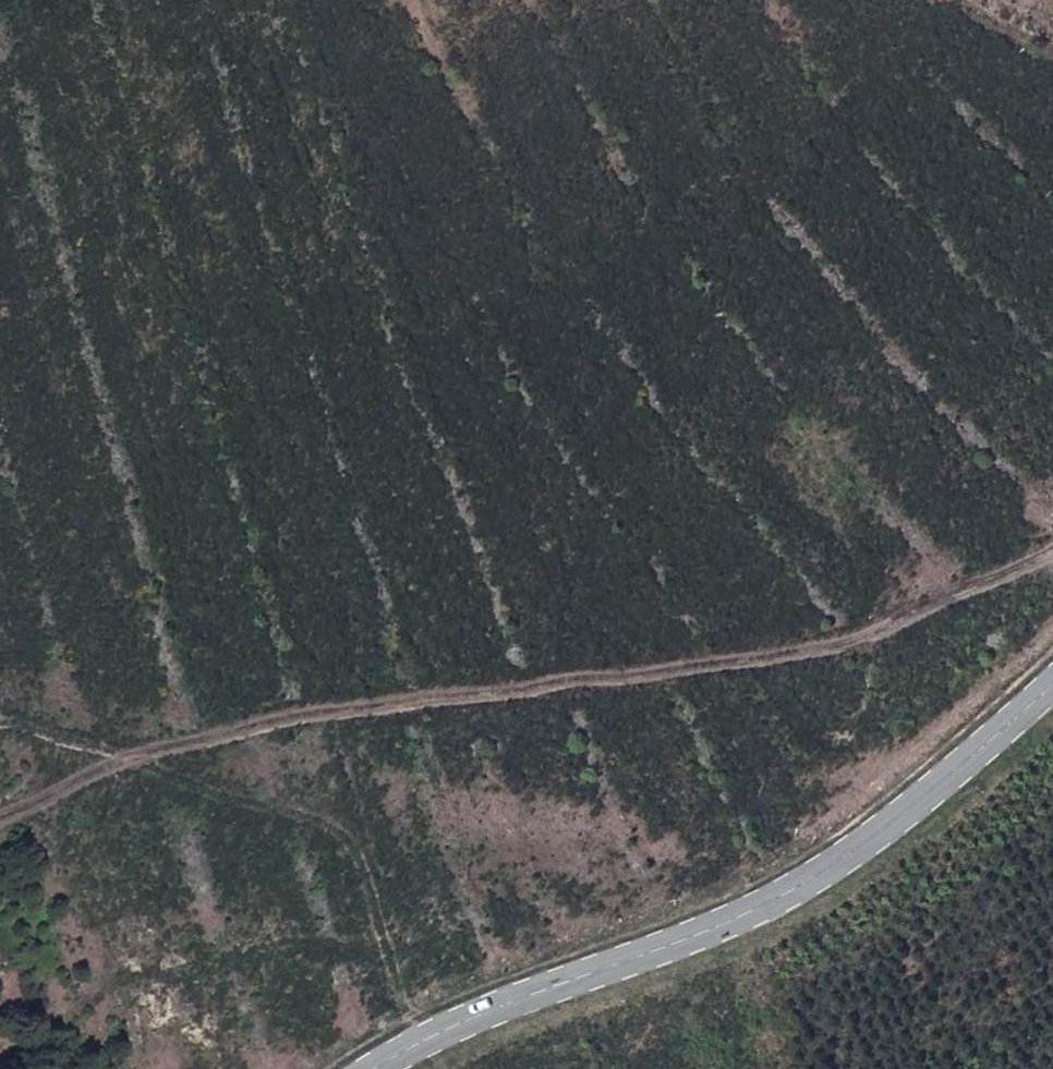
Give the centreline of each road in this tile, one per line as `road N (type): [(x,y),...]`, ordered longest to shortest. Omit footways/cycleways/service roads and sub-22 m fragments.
road 1 (secondary): [(387,1068),(482,1017),(756,911),(912,814),(1052,688)]

